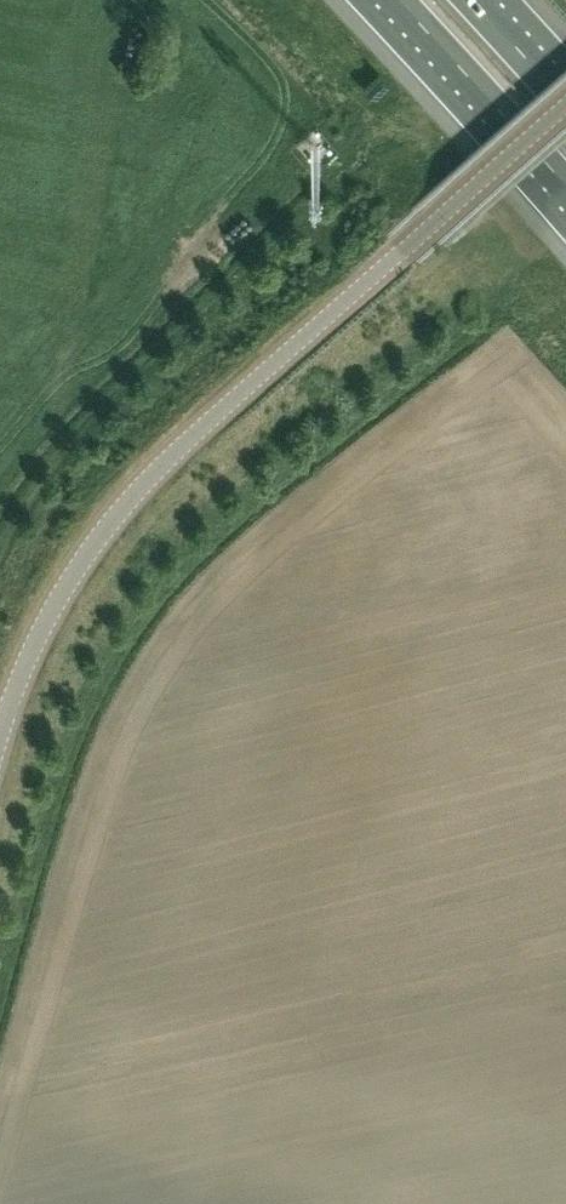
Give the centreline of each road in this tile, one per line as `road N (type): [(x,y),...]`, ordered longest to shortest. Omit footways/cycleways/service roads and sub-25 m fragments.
road 1 (unclassified): [(0,734),(57,601),(136,492),(565,105)]
road 2 (motorway): [(396,0),(565,187)]
road 3 (motorway): [(565,103),(470,0)]

